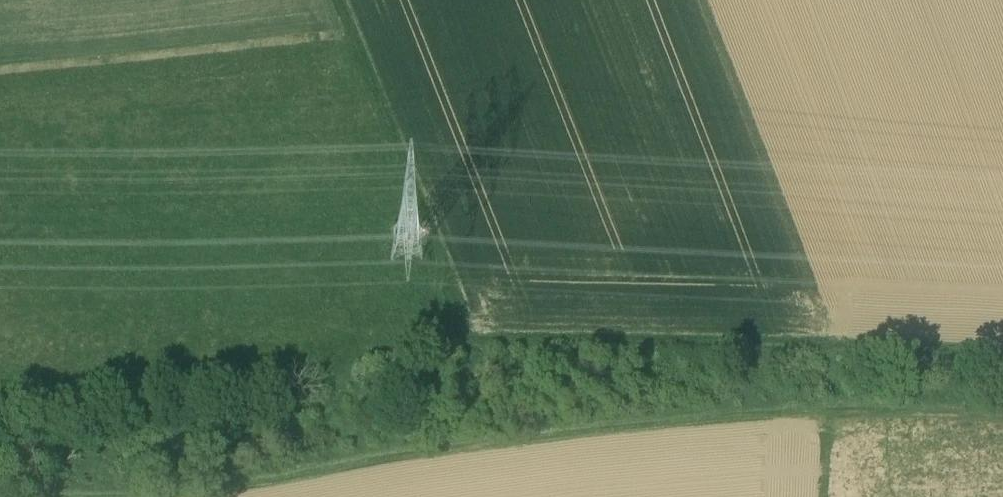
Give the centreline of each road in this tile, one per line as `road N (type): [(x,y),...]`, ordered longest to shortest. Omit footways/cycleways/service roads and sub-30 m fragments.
road 1 (track): [(32,496),(193,491),(332,459),(722,407),(1002,411)]
road 2 (track): [(1002,357),(473,338),(345,0)]

